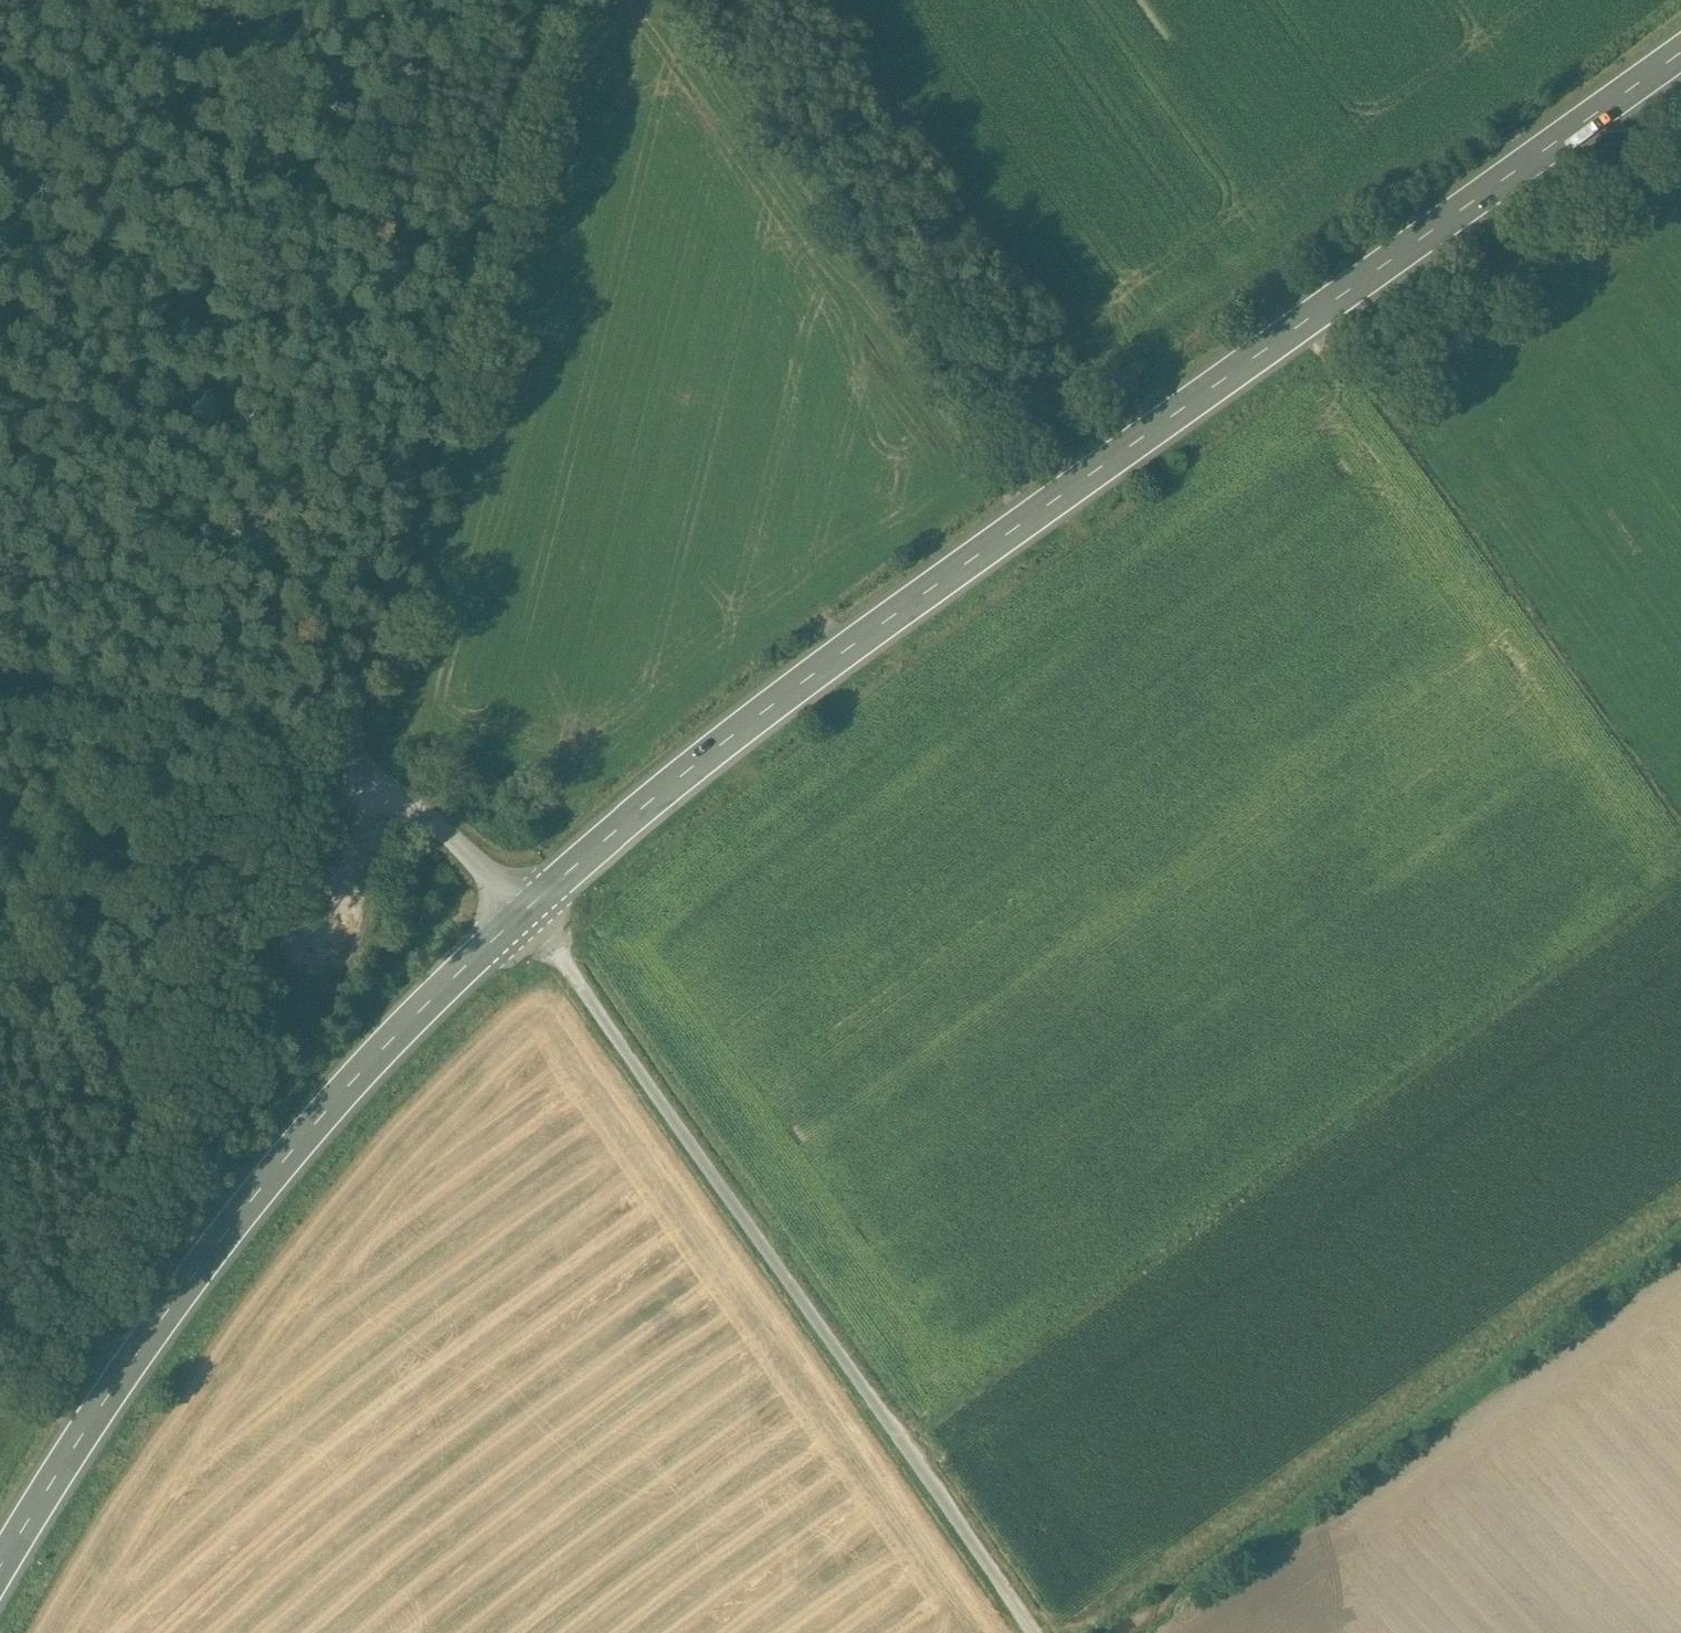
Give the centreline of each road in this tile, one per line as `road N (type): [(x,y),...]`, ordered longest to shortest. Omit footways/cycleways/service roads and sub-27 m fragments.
road 1 (secondary): [(1680,56),(728,744),(529,906)]
road 2 (unclassified): [(529,906),(346,757),(546,0)]
road 3 (unclassified): [(1050,1632),(529,906)]
road 4 (secondary): [(529,906),(321,1122),(82,1435),(0,1566)]

